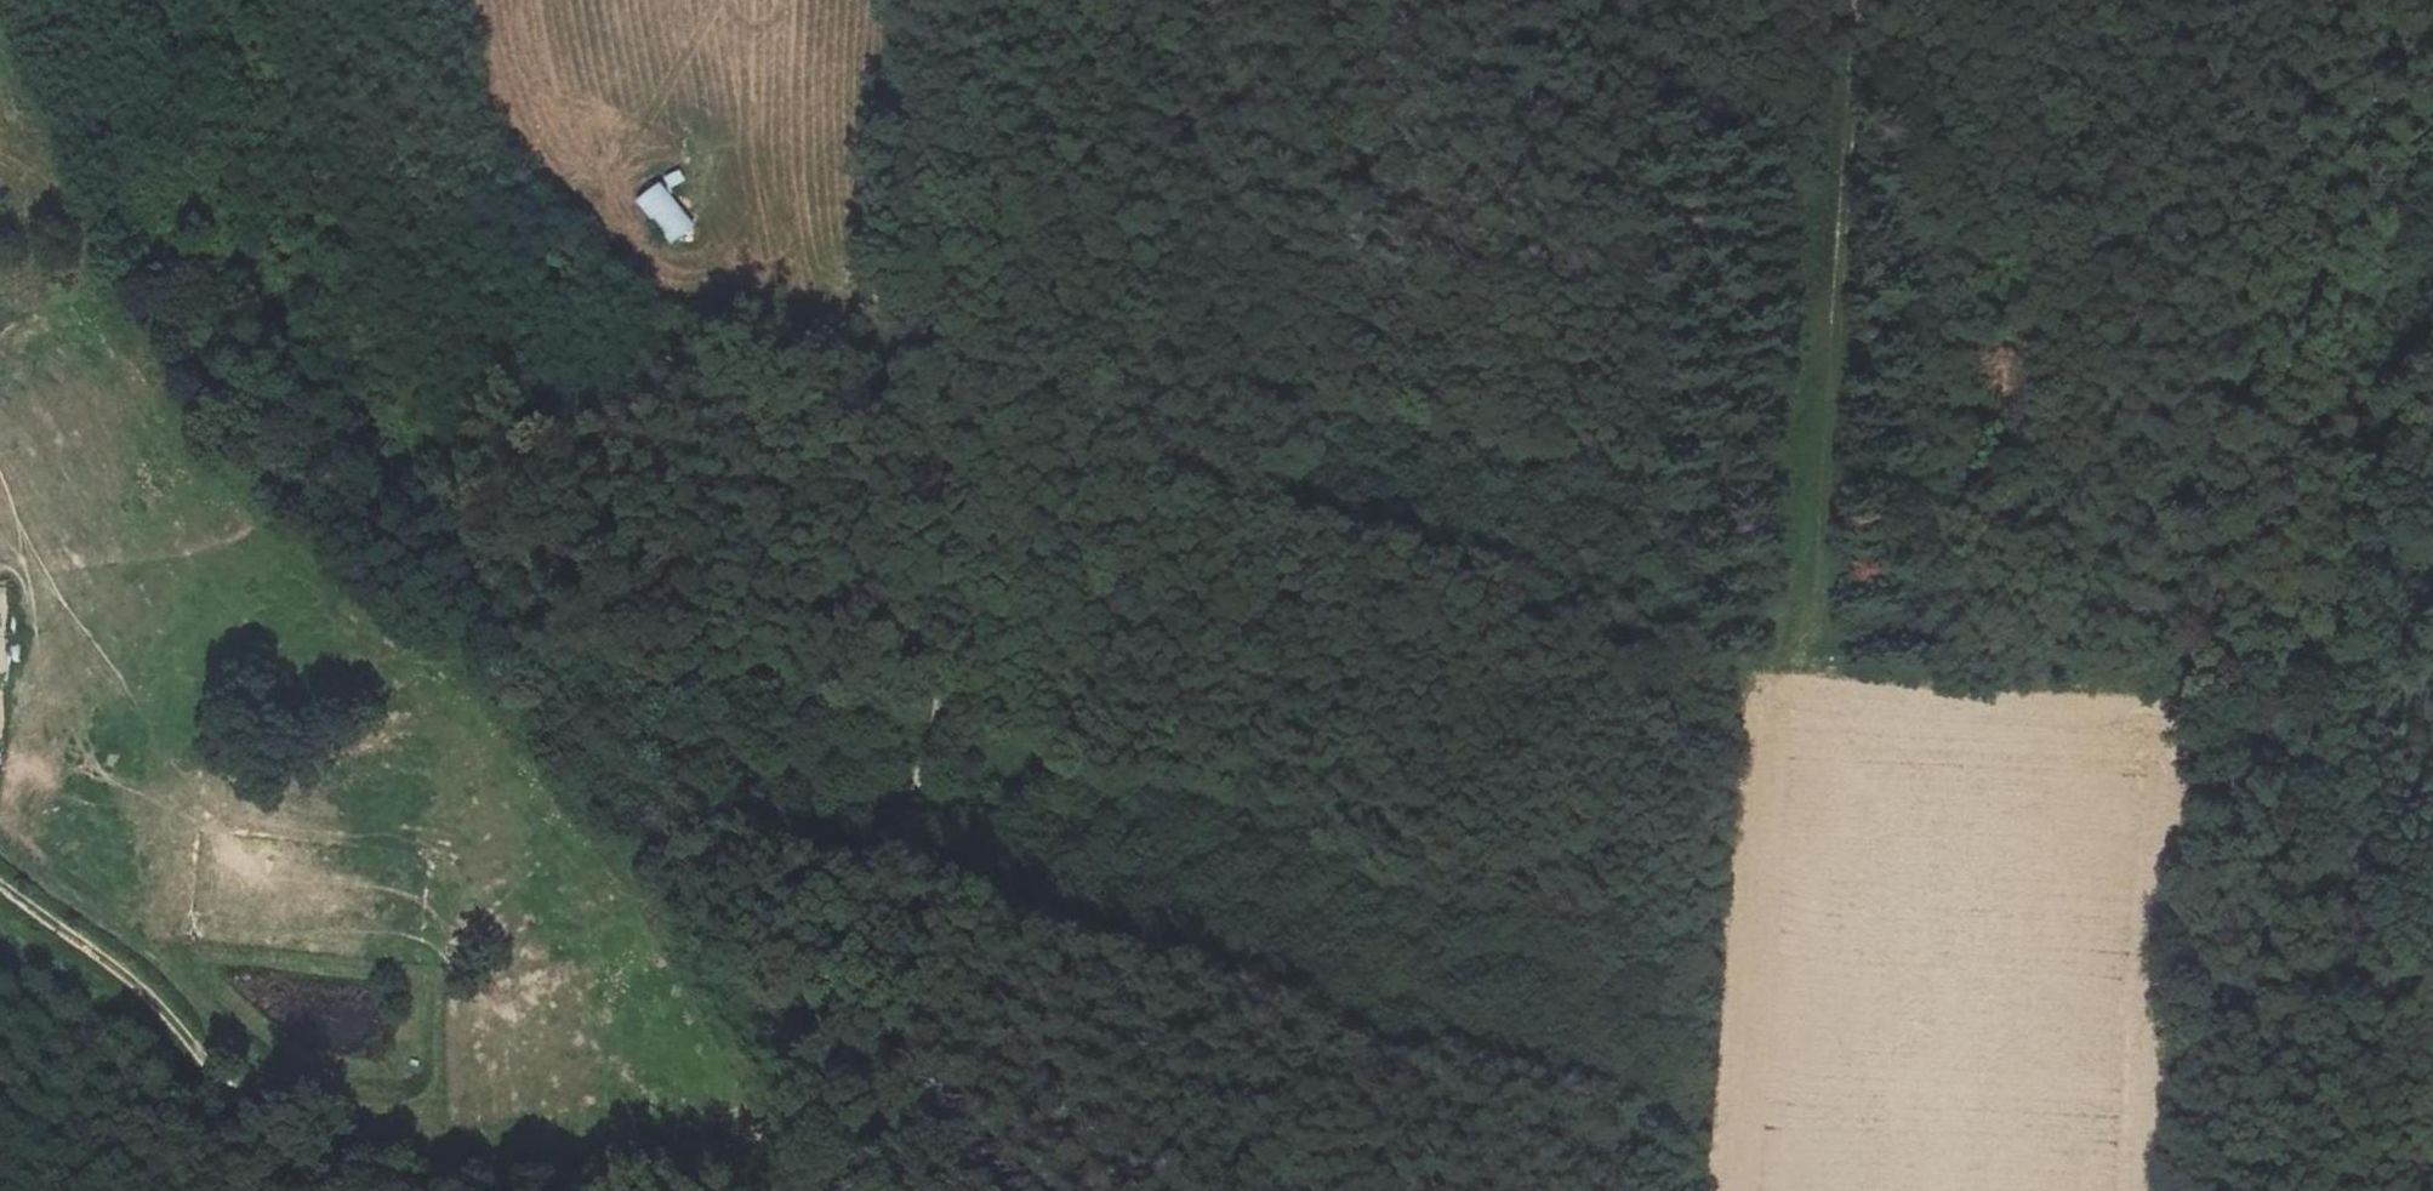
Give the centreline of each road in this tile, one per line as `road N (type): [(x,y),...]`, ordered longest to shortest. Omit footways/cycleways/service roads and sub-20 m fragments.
road 1 (track): [(0,883),(158,1003),(216,1079),(303,1152),(369,1181),(446,1188),(637,1178),(766,1122),(827,1036),(939,727),(953,509),(920,374),(915,300)]
road 2 (track): [(1861,0),(1829,496),(1834,665),(1856,758),(1955,1046),(1990,1190)]

